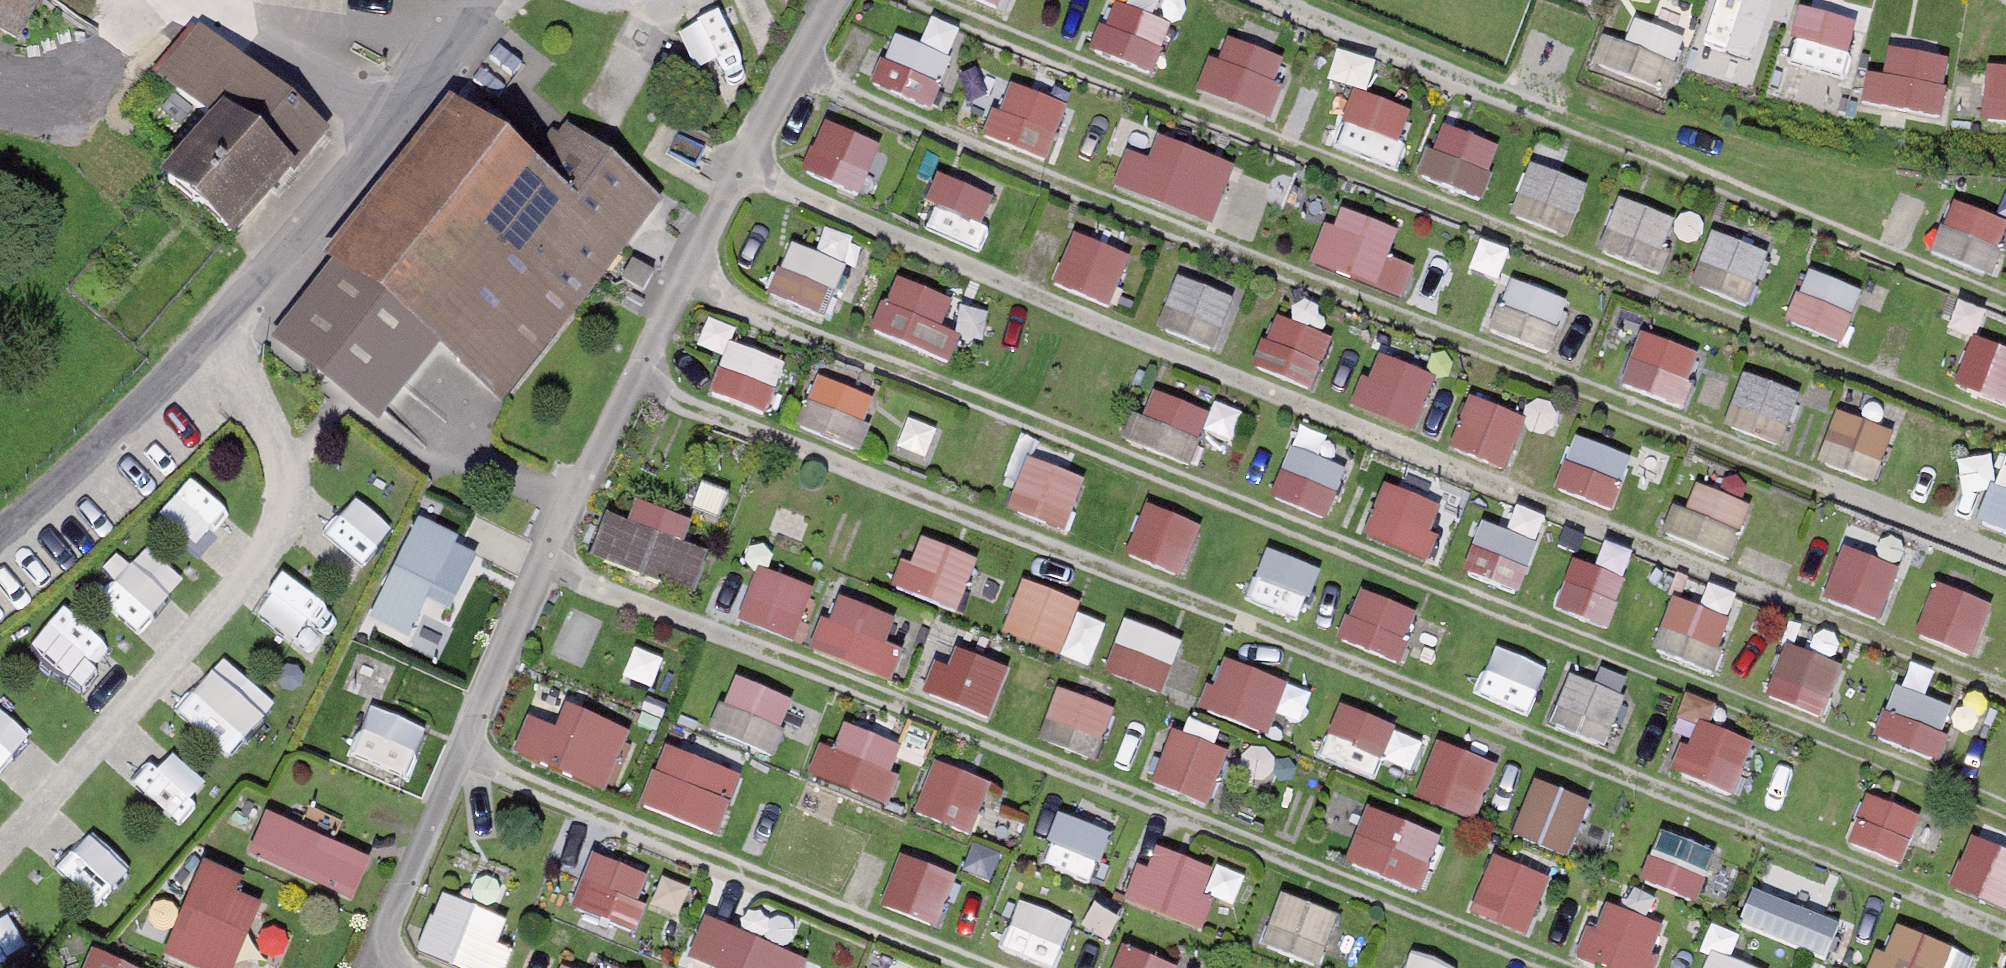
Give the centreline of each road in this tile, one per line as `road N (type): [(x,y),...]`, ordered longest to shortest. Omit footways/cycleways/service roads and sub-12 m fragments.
road 1 (unclassified): [(491,0),(185,361),(0,535)]

